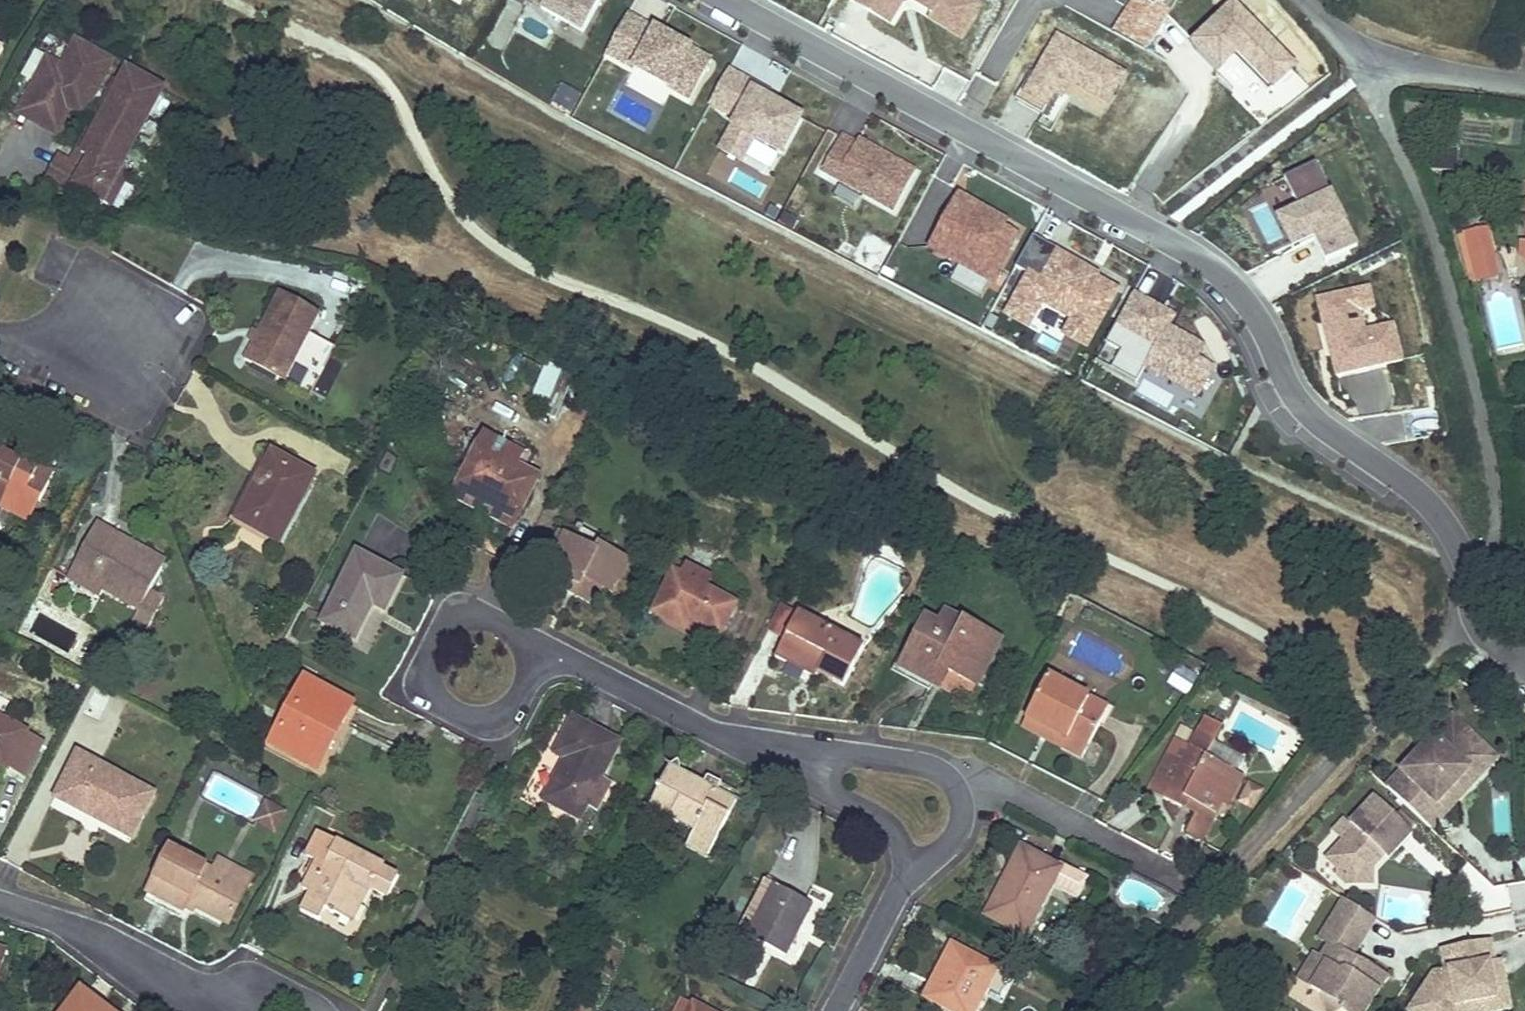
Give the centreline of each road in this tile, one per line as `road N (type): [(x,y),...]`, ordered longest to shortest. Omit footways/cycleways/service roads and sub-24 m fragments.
road 1 (residential): [(837,1010),(902,886),(904,859),(890,828),(577,664),(529,649)]
road 2 (residential): [(1472,599),(1492,559),(1499,516),(1493,472),(1445,261),(1366,69)]
road 3 (residential): [(1472,599),(1444,514),(1298,397),(1252,312),(1185,245),(1126,214)]
road 4 (residential): [(529,649),(509,621),(475,612),(443,629),(430,661),(442,694),(473,712),(515,699),(531,663)]
road 5 (residential): [(959,127),(729,0)]
road 6 (residential): [(0,902),(52,919),(223,1010)]
road 7 (residential): [(1126,214),(959,127)]
road 8 (residential): [(1524,84),(1366,69)]
road 9 (residential): [(1126,214),(1203,85)]
road 10 (residential): [(959,127),(1035,0)]
road 11 (residential): [(0,343),(126,347)]

